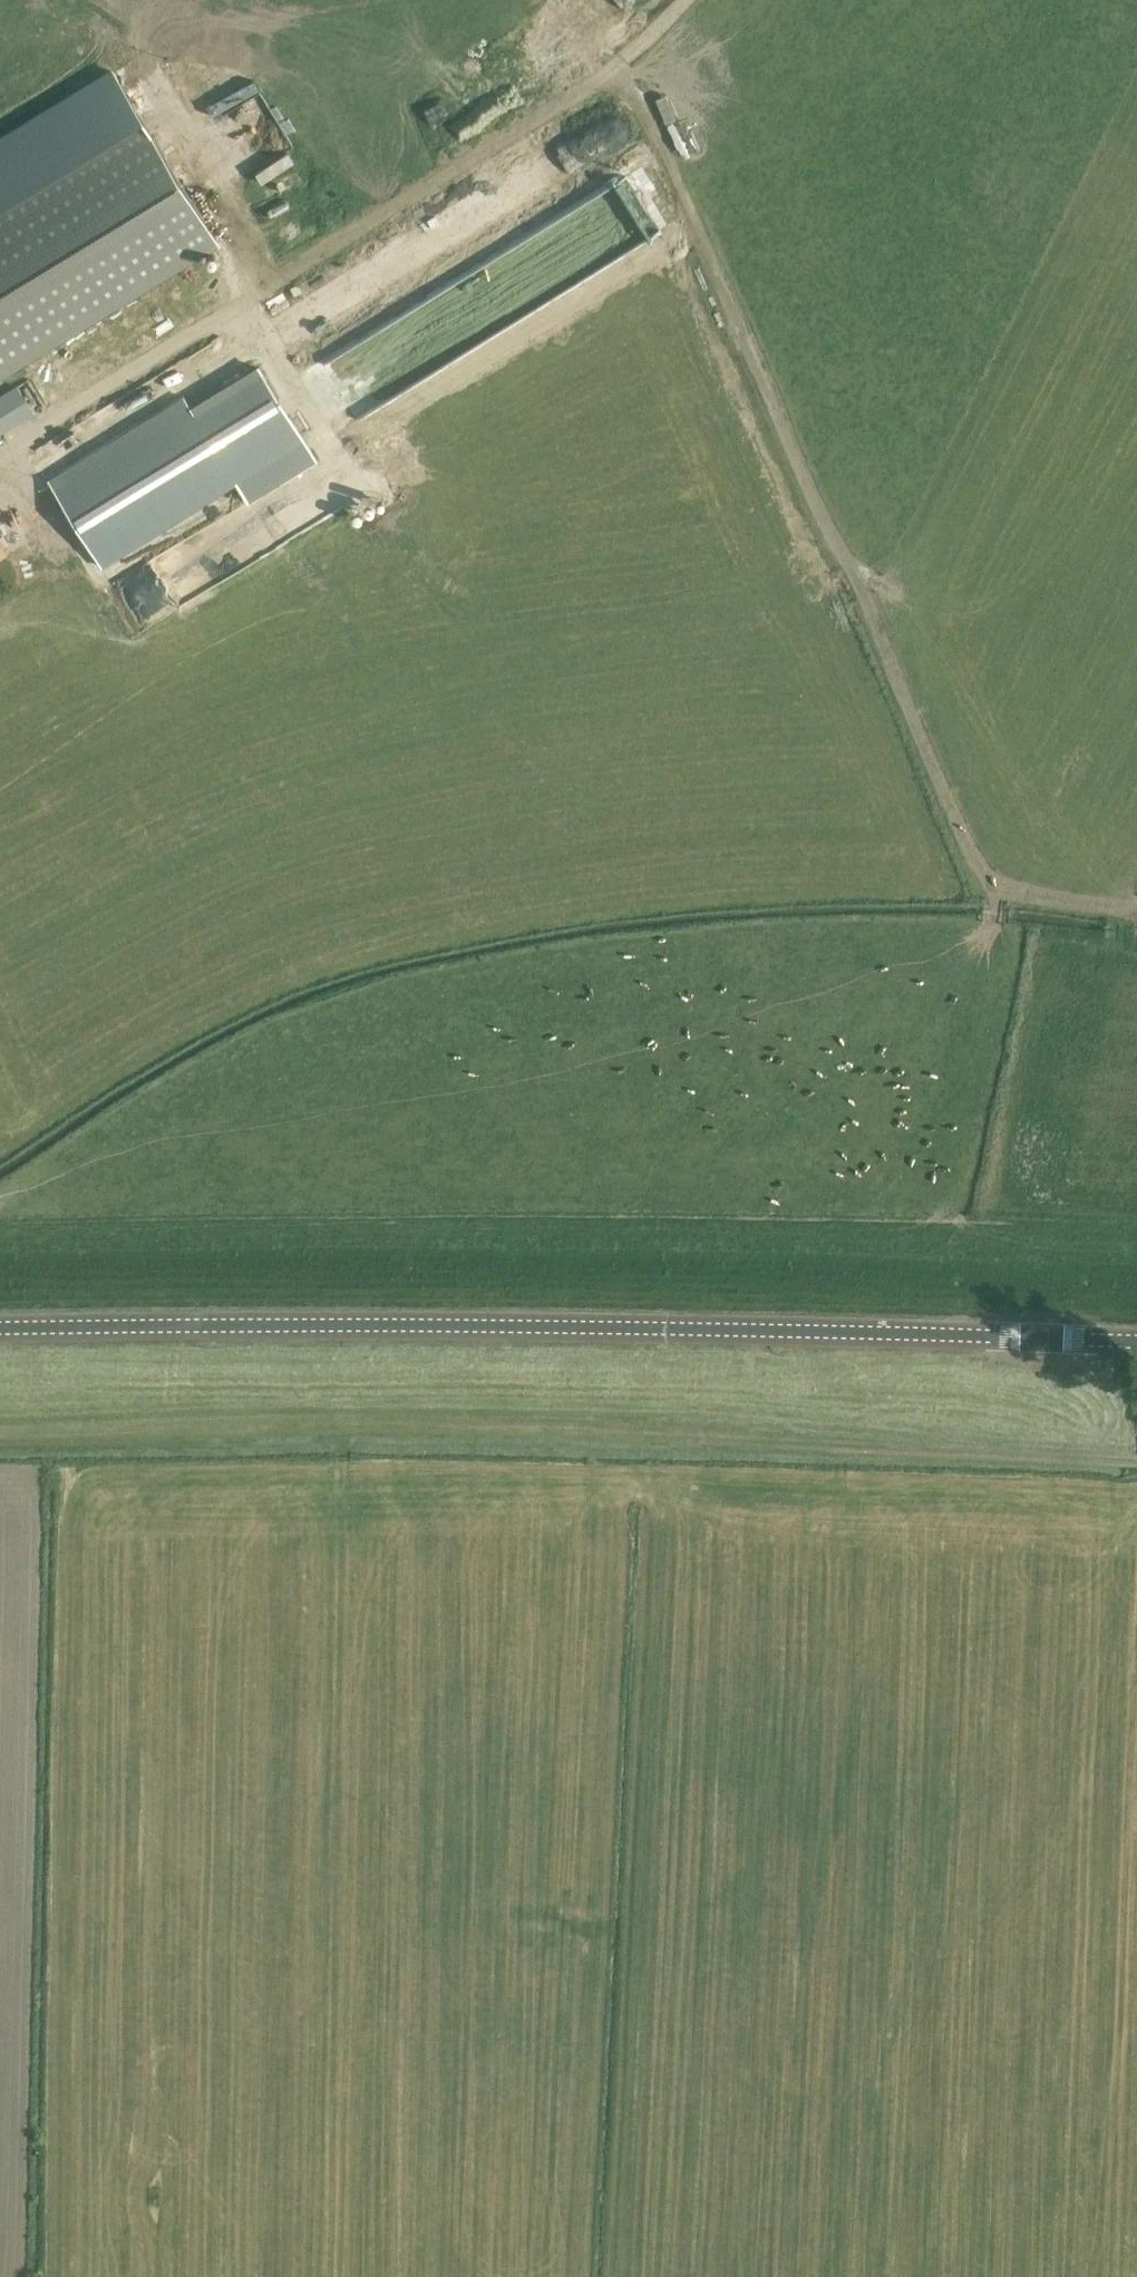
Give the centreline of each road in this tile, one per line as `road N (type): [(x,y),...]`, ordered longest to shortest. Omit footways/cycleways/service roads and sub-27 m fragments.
road 1 (secondary): [(1136,1348),(906,1337),(0,1335)]

